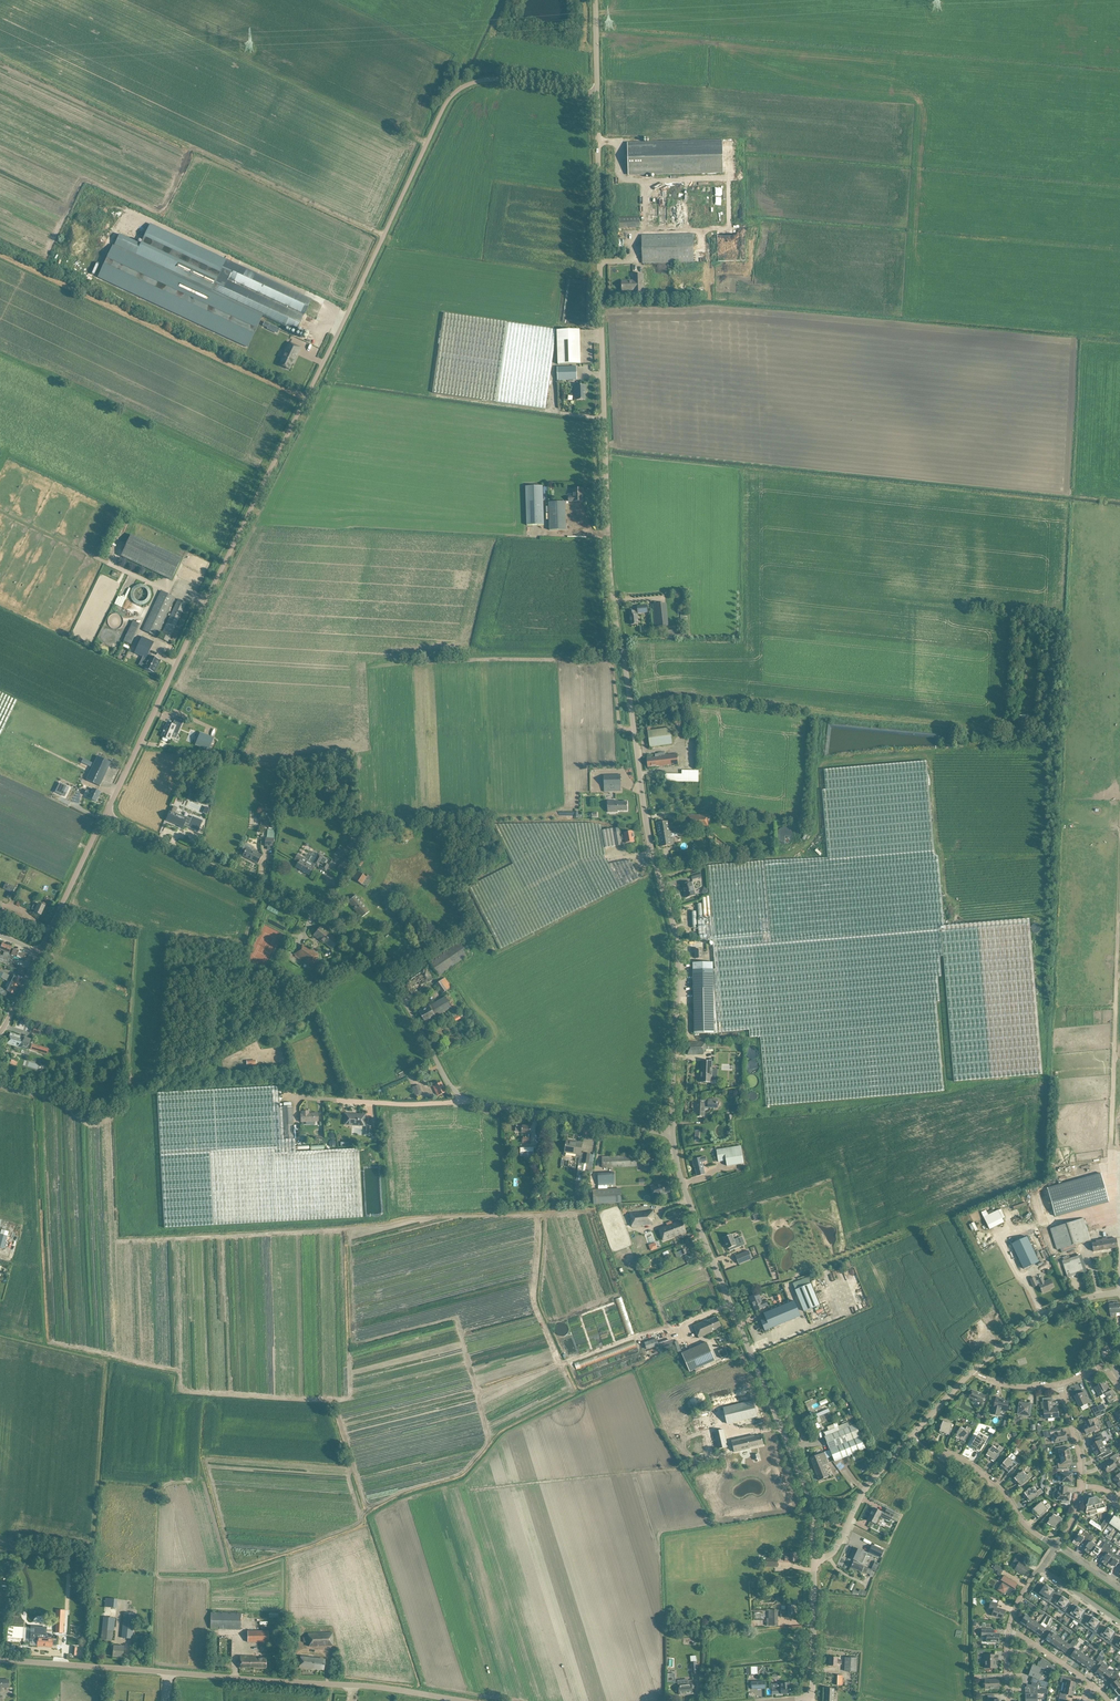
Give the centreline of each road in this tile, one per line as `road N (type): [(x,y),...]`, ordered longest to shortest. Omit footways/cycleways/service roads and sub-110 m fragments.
road 1 (unclassified): [(669,1133),(674,936),(649,850),(608,564),(598,94)]
road 2 (unclassified): [(106,815),(446,103),(490,80),(598,94)]
road 3 (unclassified): [(456,1099),(393,989),(316,917),(106,815)]
road 4 (unclassified): [(0,1660),(370,1686),(463,1700)]
road 5 (unclassified): [(814,1559),(811,1500),(690,1212),(669,1133)]
road 6 (unclassified): [(1119,1294),(1063,1306),(979,1366),(871,1480),(833,1553),(814,1559)]
road 7 (unknown): [(889,1459),(984,1527),(955,1573),(890,1546)]
road 8 (unknown): [(881,1619),(948,1637),(952,1691),(867,1680),(859,1700)]
road 9 (unclassified): [(669,1133),(456,1099)]
road 10 (unclassified): [(303,1099),(384,1105),(456,1099)]
road 11 (unclassified): [(39,953),(106,815)]
road 12 (residential): [(1057,1545),(1024,1523),(993,1480),(942,1454)]
road 13 (unclassified): [(812,1698),(814,1559)]

